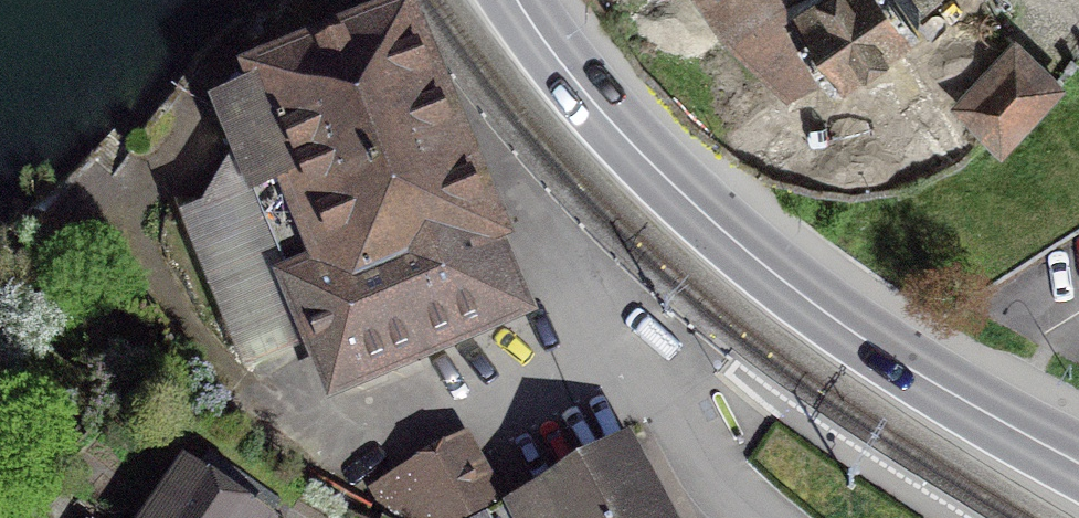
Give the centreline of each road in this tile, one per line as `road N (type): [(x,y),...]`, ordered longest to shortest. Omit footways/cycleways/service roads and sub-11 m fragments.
road 1 (secondary): [(513,0),(631,145),(711,225),(908,371),(1078,463)]
road 2 (residential): [(737,517),(682,461),(638,366),(619,295)]

